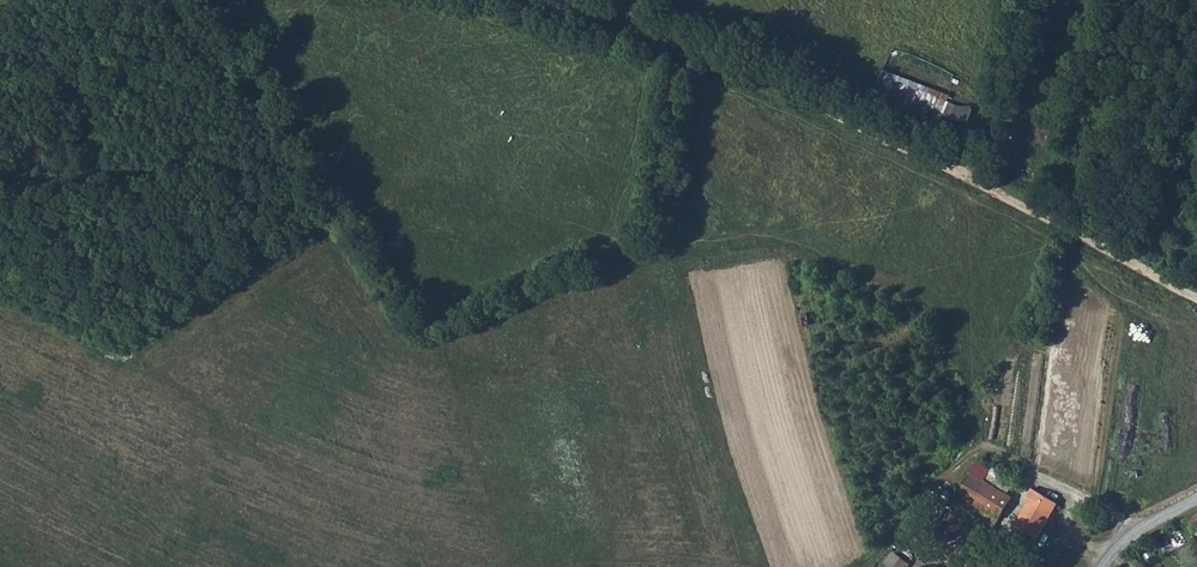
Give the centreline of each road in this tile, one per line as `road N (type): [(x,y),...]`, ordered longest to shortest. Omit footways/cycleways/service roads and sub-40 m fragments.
road 1 (track): [(531,0),(650,36),(768,85),(964,175),(1196,301)]

